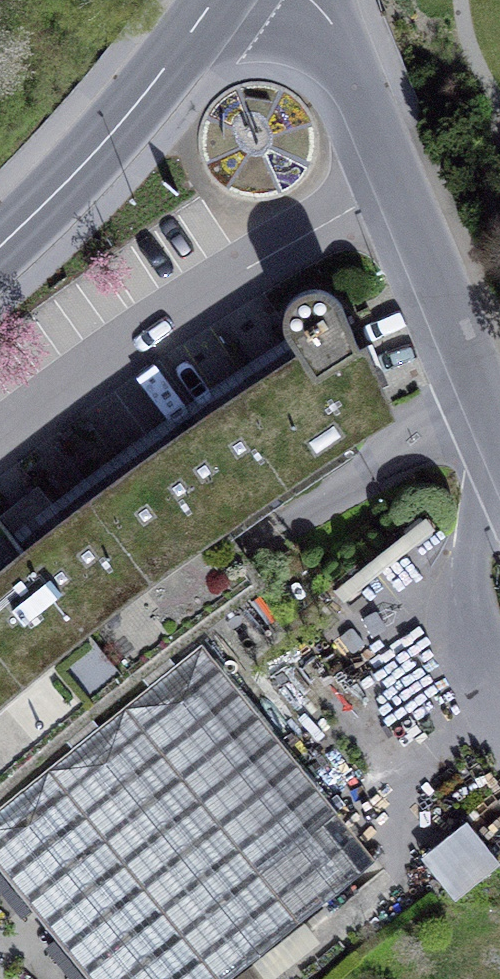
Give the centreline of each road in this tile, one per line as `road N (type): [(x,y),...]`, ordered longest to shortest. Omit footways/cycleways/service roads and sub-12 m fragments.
road 1 (residential): [(310,0),(343,46),(499,426)]
road 2 (primary): [(0,246),(157,77),(211,0)]

